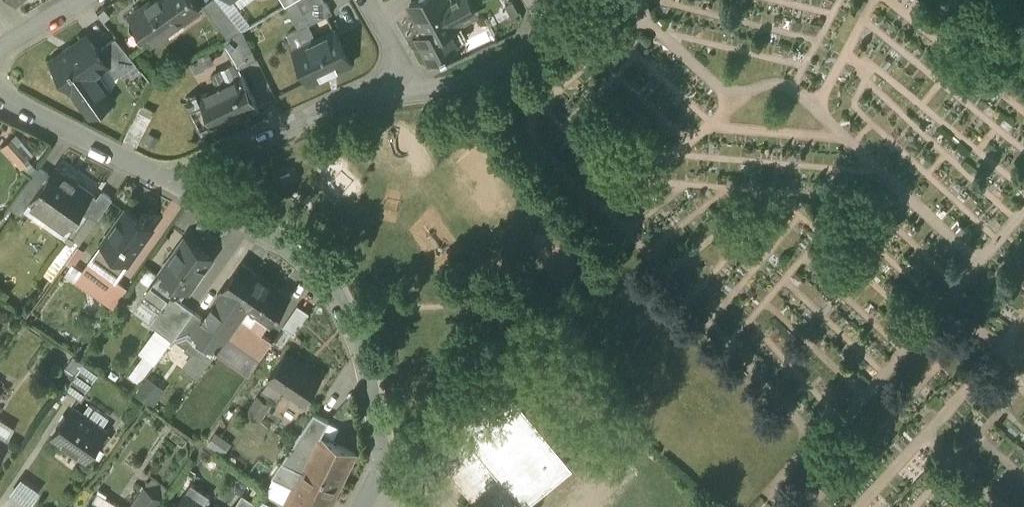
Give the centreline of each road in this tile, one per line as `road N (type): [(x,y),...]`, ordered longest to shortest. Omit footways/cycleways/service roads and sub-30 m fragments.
road 1 (residential): [(363,506),(383,468),(344,298),(298,250),(167,180)]
road 2 (residential): [(167,180),(338,98),(417,93)]
road 3 (residential): [(167,180),(0,97)]
road 4 (residential): [(417,93),(452,87),(529,46),(541,21),(537,0)]

